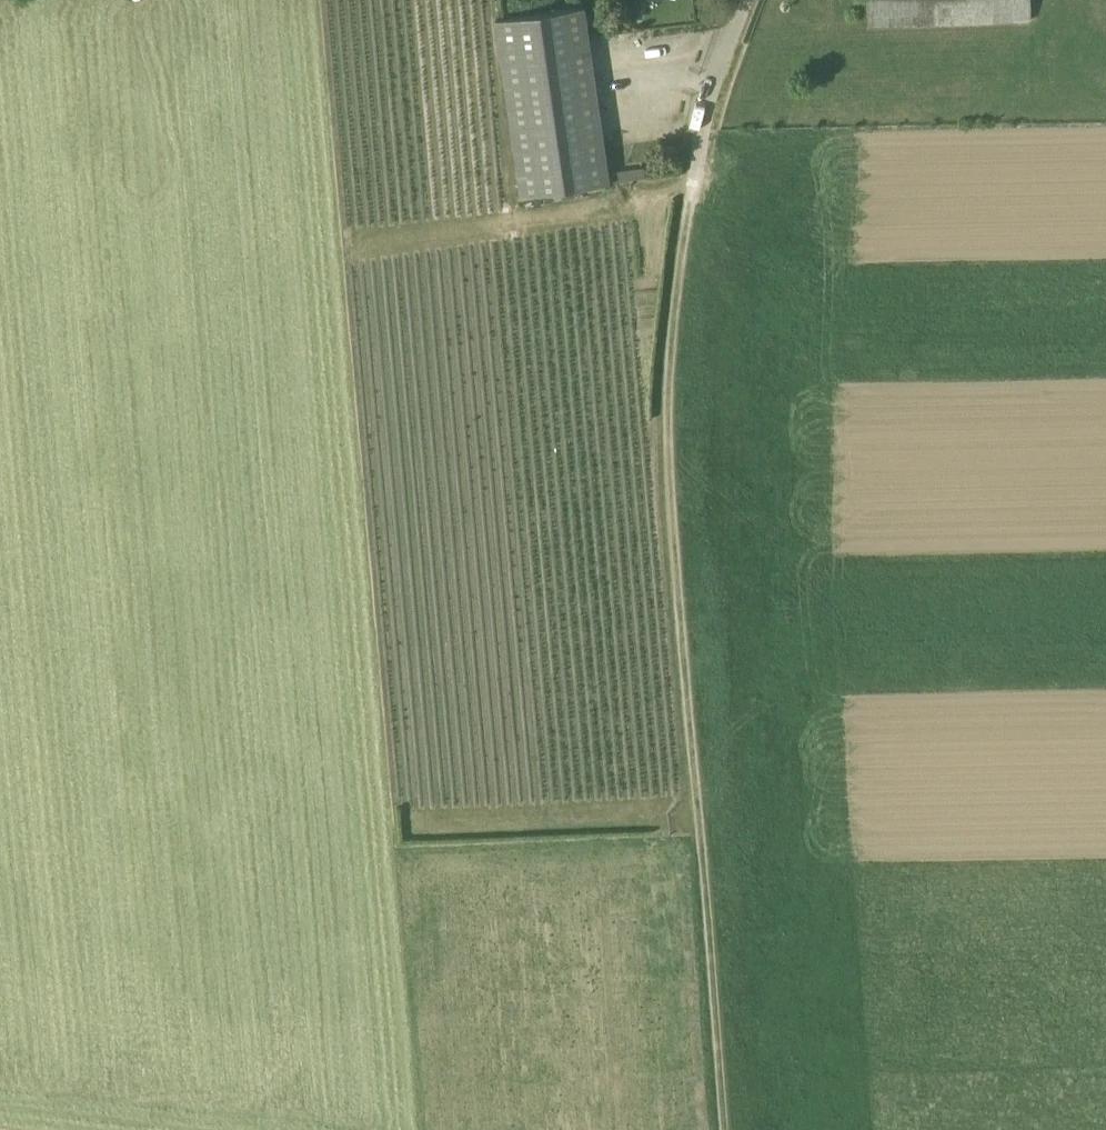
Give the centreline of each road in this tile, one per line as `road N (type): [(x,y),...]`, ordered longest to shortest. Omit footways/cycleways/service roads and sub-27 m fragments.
road 1 (track): [(724,1129),(665,473),(693,159),(746,0)]

